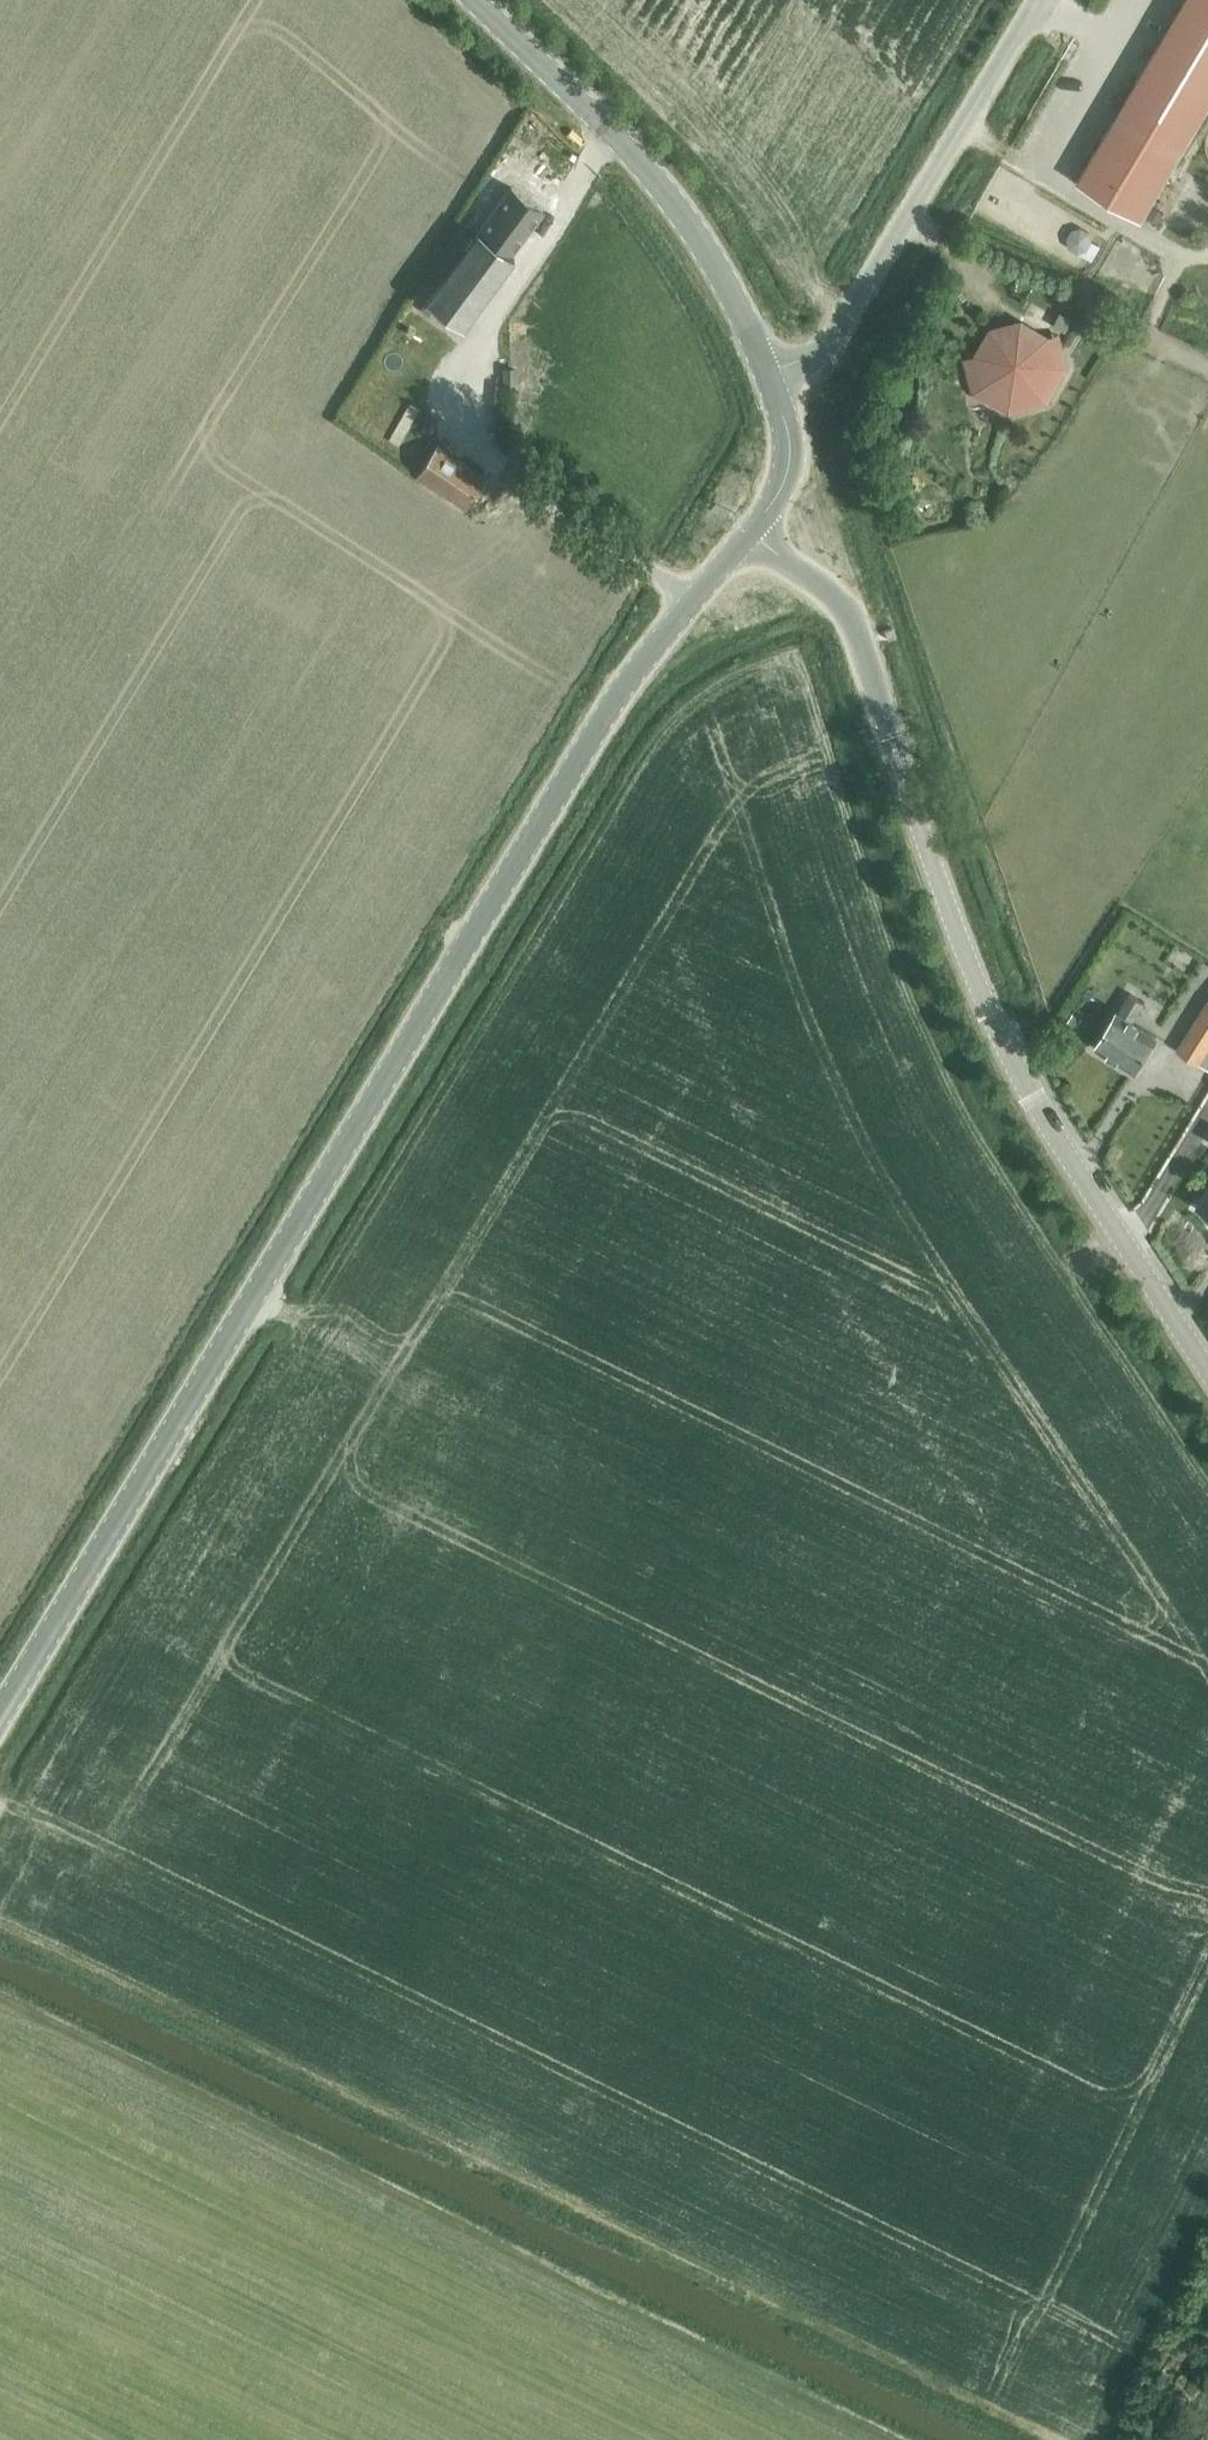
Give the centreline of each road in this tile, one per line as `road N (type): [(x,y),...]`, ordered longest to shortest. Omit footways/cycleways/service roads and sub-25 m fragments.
road 1 (tertiary): [(0,1720),(582,748),(743,533)]
road 2 (residential): [(1207,1368),(1029,1094),(987,1010),(833,588),(743,533)]
road 3 (tertiary): [(776,387),(665,195),(477,0)]
road 4 (unclassified): [(776,387),(809,370),(1035,0)]
road 5 (tertiary): [(743,533),(794,451),(776,387)]

